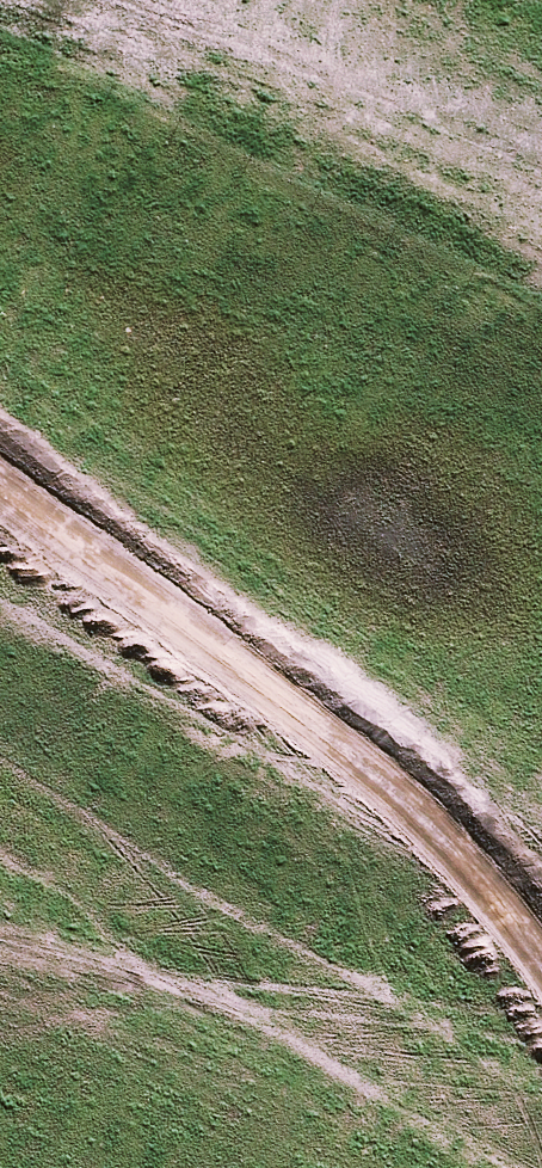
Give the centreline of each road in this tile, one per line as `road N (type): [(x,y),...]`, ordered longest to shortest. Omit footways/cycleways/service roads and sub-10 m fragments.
road 1 (secondary): [(0,848),(286,536),(541,189)]
road 2 (secondary): [(541,524),(463,618),(21,1076)]
road 3 (track): [(259,0),(0,268)]

